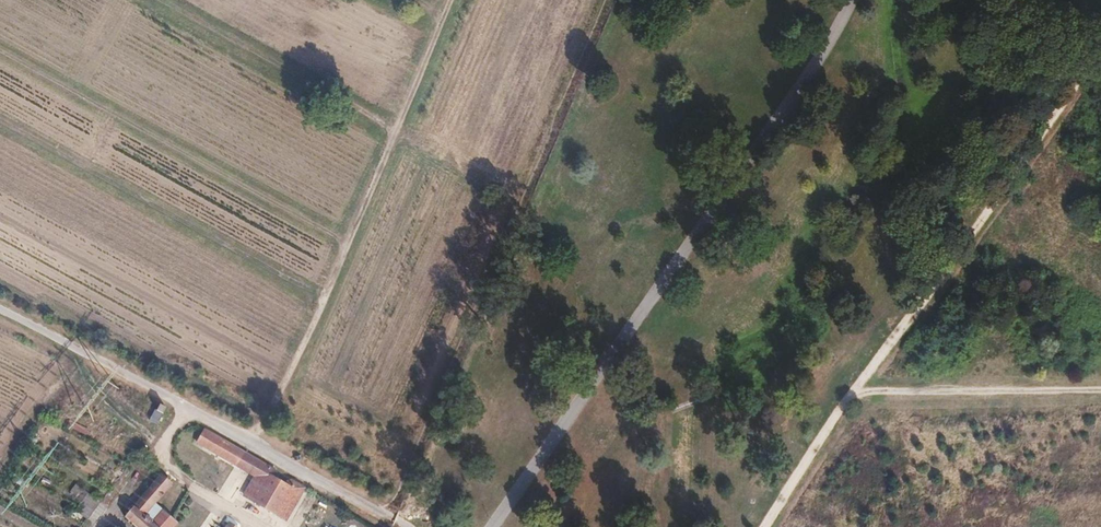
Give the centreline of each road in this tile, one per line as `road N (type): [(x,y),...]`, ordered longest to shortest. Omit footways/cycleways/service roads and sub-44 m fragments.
road 1 (track): [(1100,43),(765,526)]
road 2 (track): [(0,305),(403,526)]
road 3 (track): [(394,129),(252,441)]
road 4 (track): [(160,0),(394,129)]
road 5 (track): [(1100,387),(853,393)]
road 6 (track): [(260,526),(180,479),(166,462),(161,450),(187,405)]
road 7 (track): [(394,129),(447,0)]

